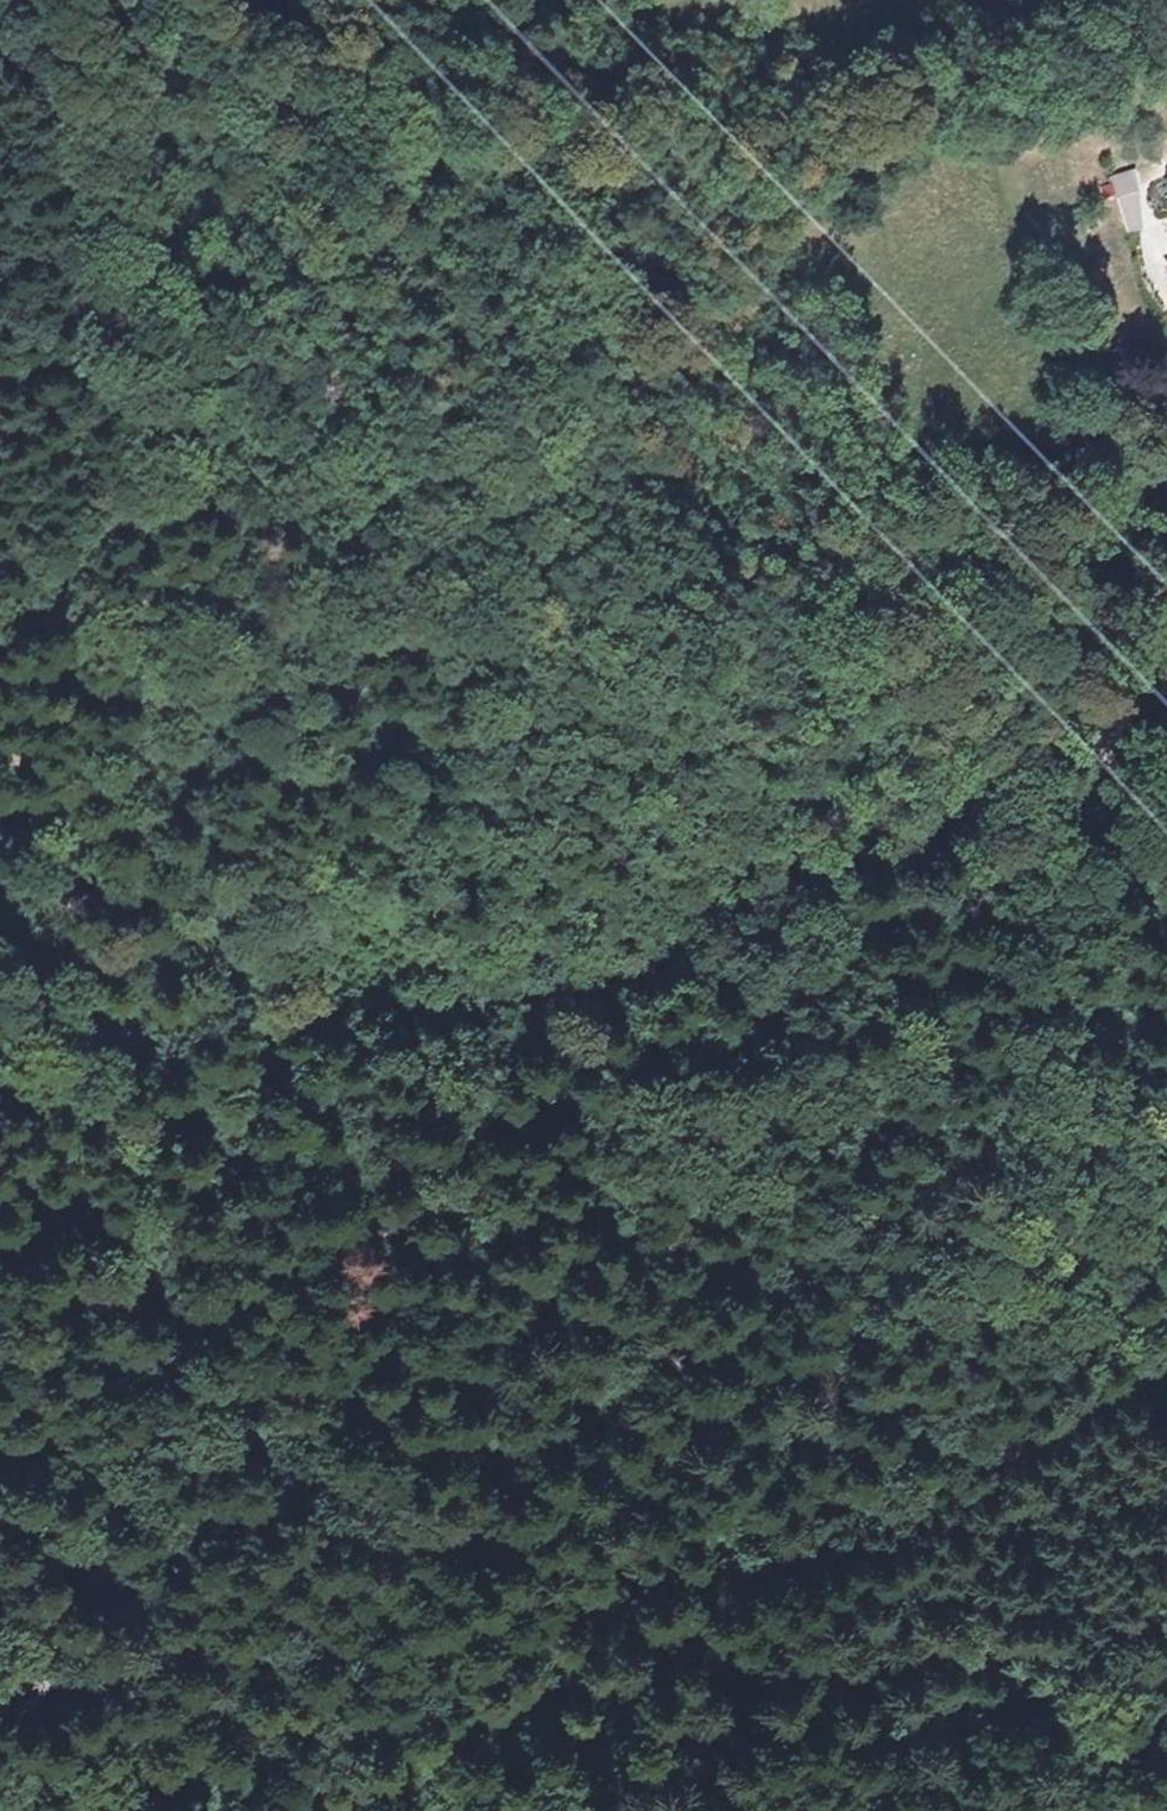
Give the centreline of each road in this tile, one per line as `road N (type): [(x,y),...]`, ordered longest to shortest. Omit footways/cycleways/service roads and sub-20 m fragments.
road 1 (unclassified): [(1166,637),(1114,722),(1093,795),(1097,848),(1166,901)]

